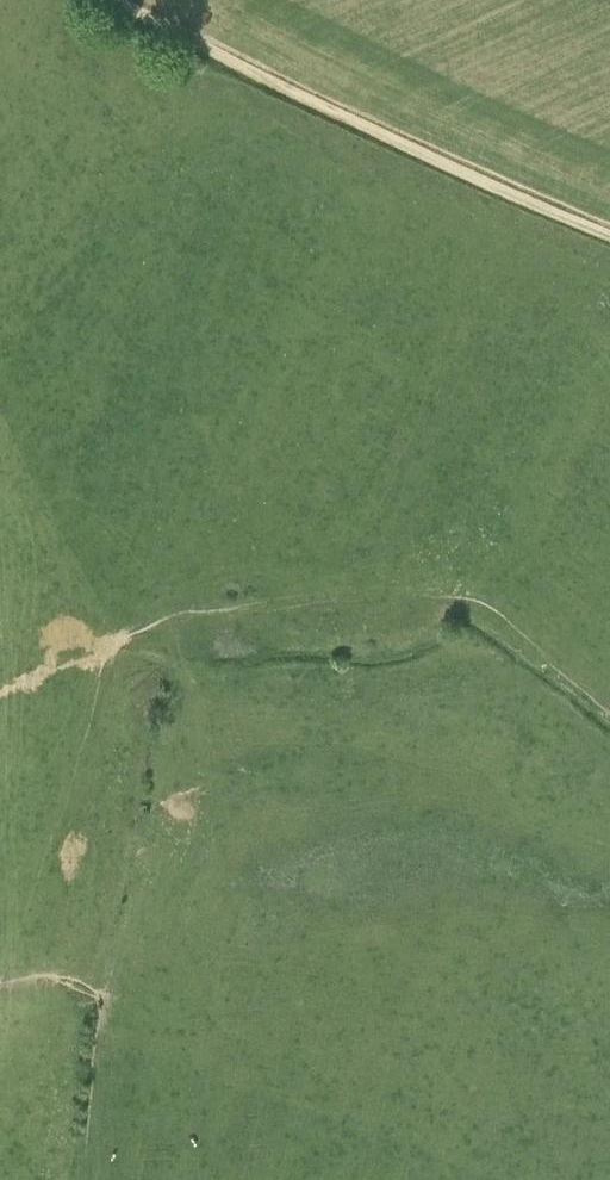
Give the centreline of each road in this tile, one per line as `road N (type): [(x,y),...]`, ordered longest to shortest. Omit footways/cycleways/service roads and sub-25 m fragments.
road 1 (track): [(112,0),(609,233)]

